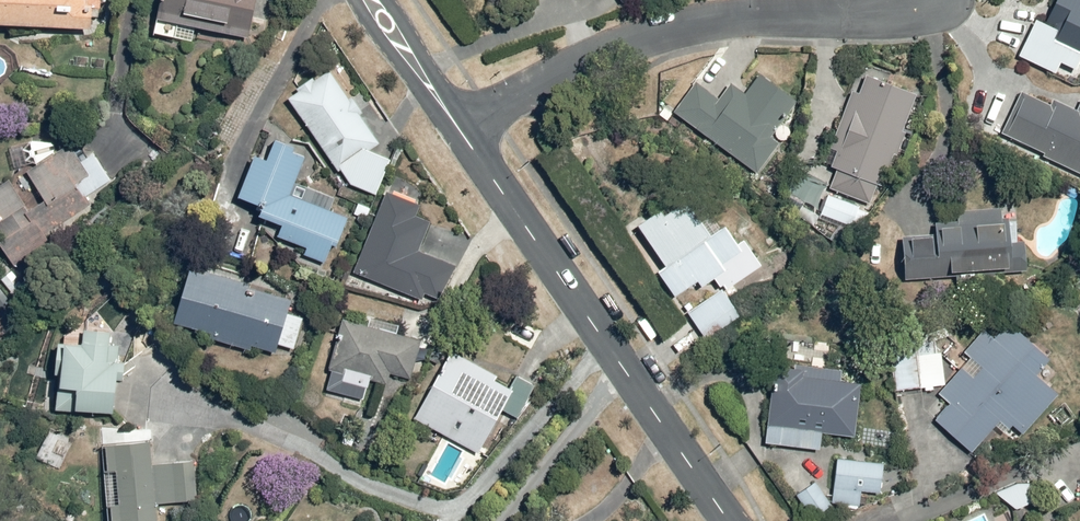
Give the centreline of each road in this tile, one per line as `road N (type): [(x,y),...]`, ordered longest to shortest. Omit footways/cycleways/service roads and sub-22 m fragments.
road 1 (residential): [(911,0),(864,16),(730,18),(650,36),(569,65),(460,130)]
road 2 (tertiary): [(460,130),(728,520)]
road 3 (tertiary): [(370,0),(460,130)]

